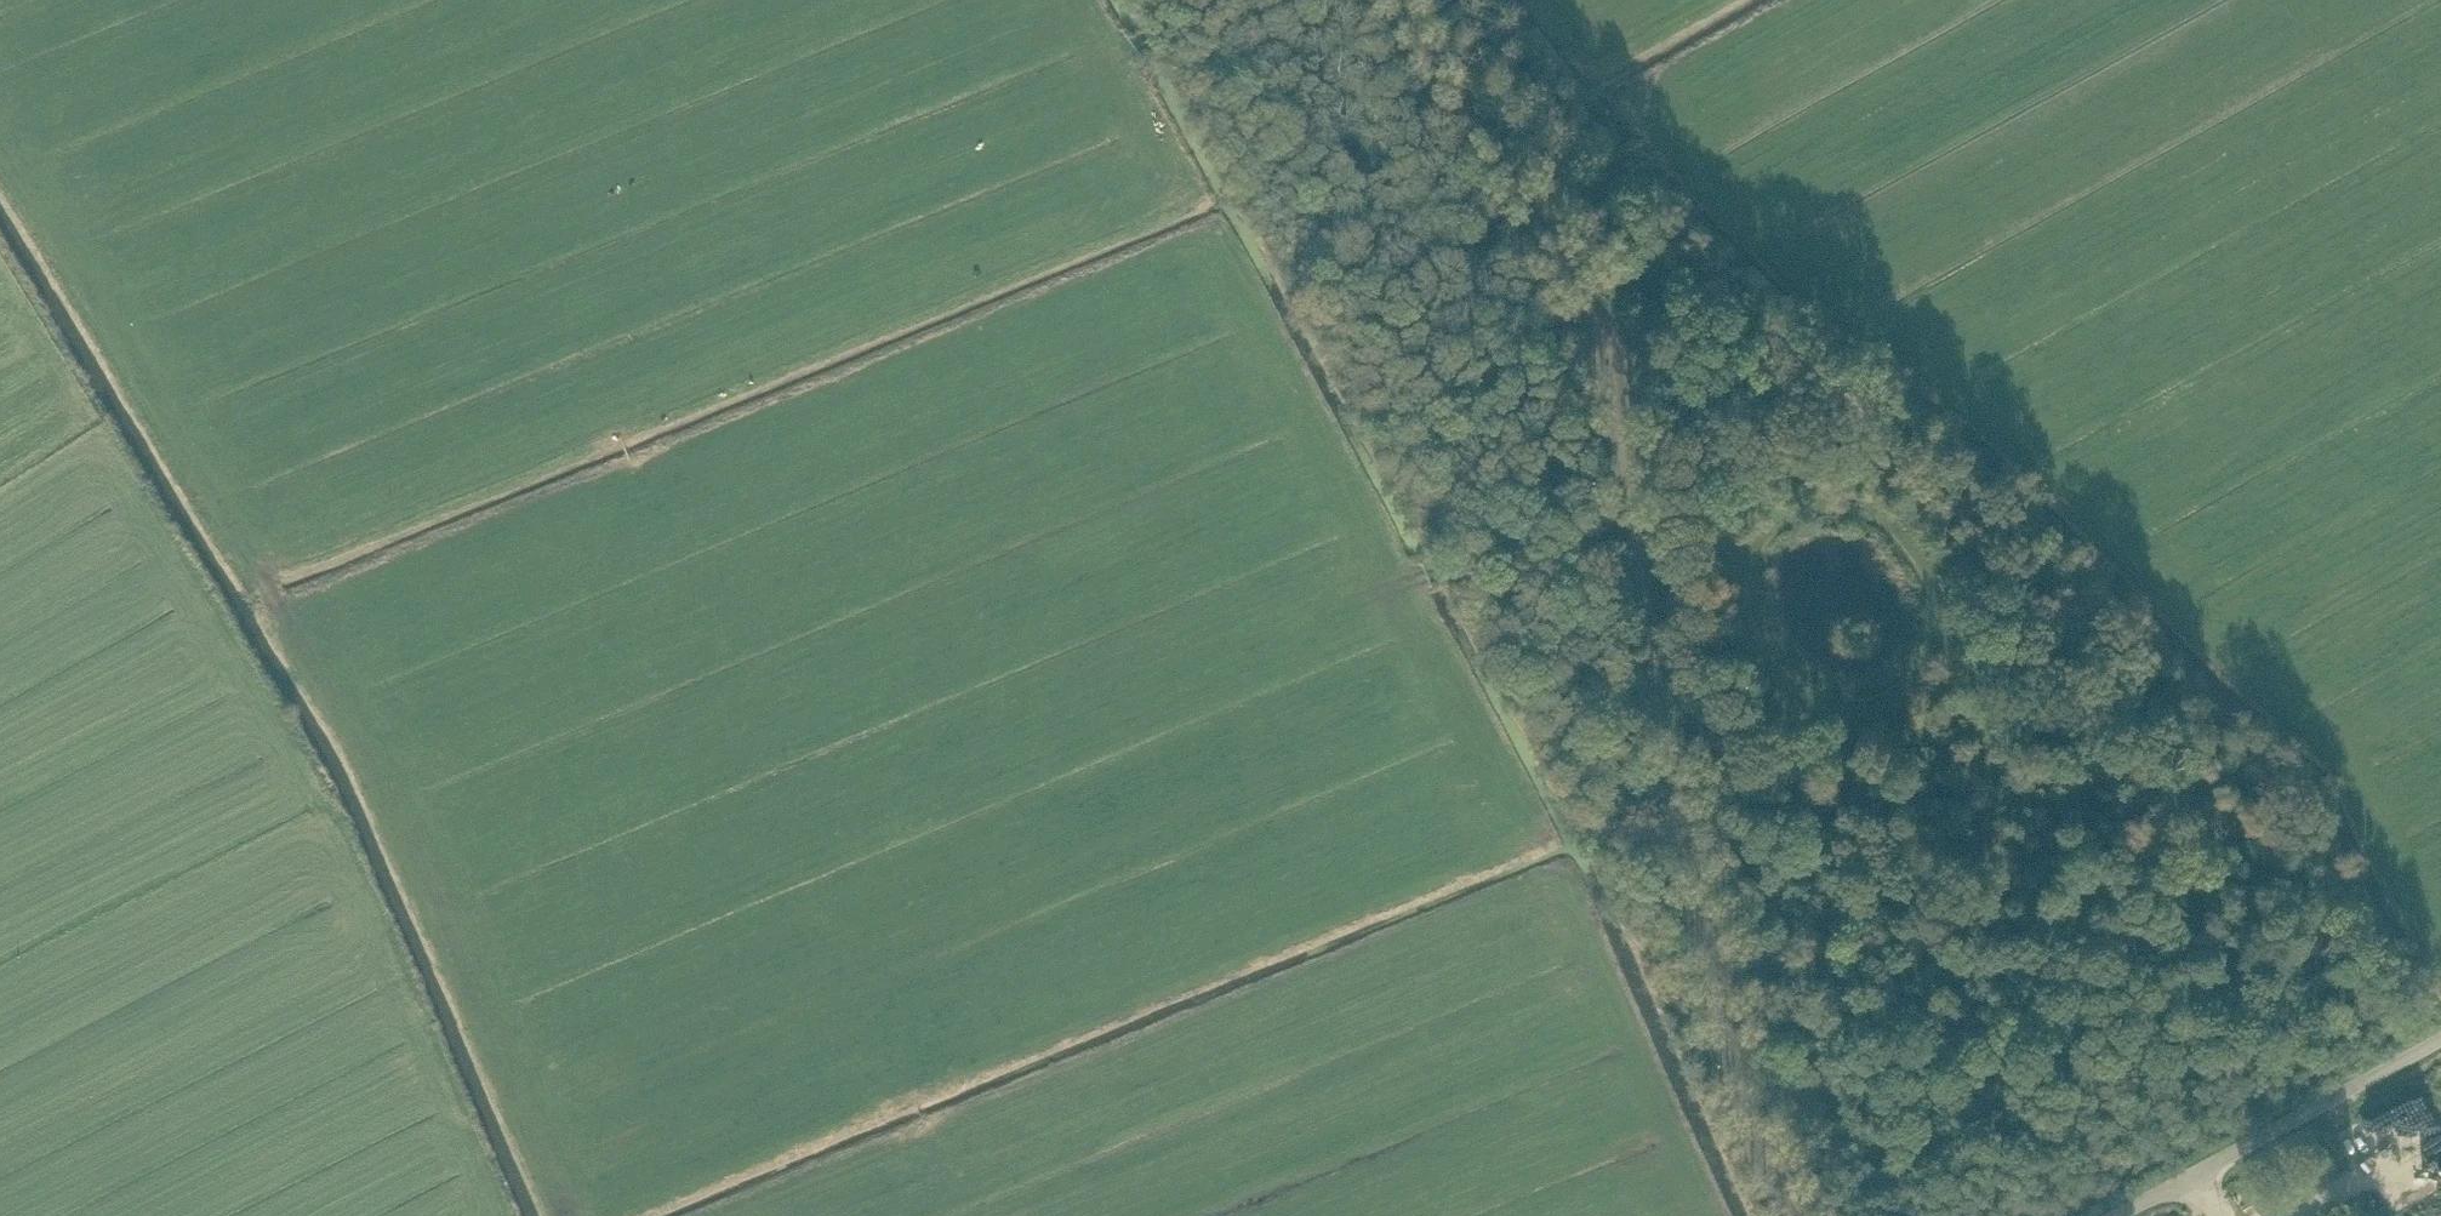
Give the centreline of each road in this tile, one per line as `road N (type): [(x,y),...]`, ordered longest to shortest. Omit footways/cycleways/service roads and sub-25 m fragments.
road 1 (unclassified): [(1782,1215),(1739,1101),(1709,974),(1602,364),(1582,293),(1569,257),(1387,0)]
road 2 (unclassified): [(2118,1215),(2440,1041)]
road 3 (track): [(1630,535),(1426,576)]
road 4 (track): [(1602,364),(1568,374),(1486,428)]
road 5 (track): [(1538,212),(1641,151)]

